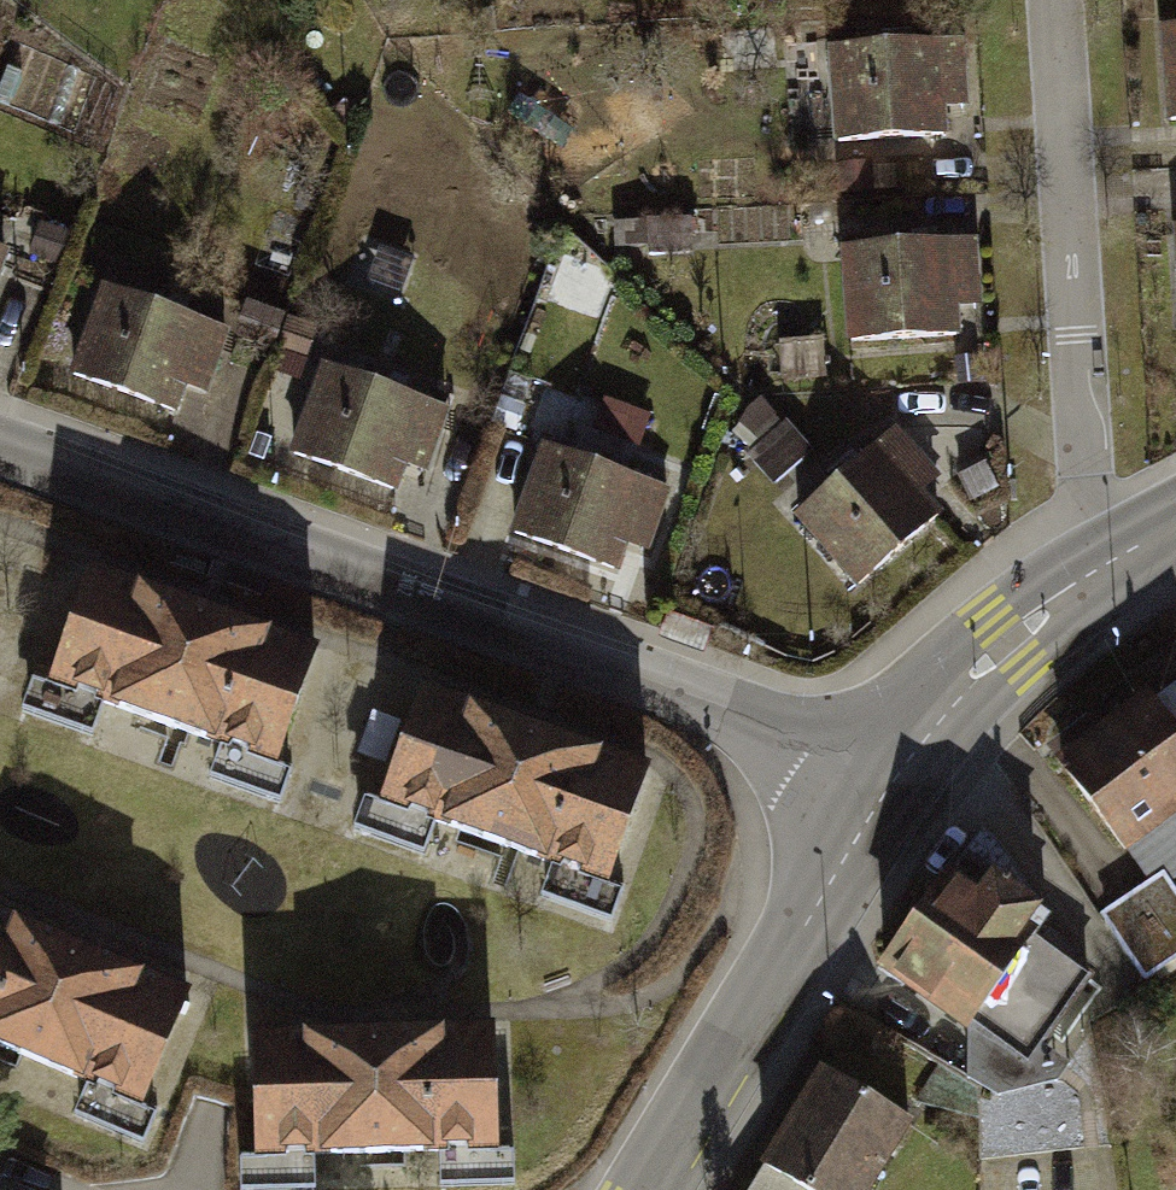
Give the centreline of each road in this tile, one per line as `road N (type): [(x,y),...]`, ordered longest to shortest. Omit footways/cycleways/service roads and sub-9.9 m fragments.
road 1 (residential): [(895,779),(746,712),(0,447)]
road 2 (residential): [(1050,0),(1081,502),(1108,565)]
road 3 (tertiary): [(652,1189),(895,779)]
road 4 (tertiary): [(1108,565),(989,655),(895,779)]

